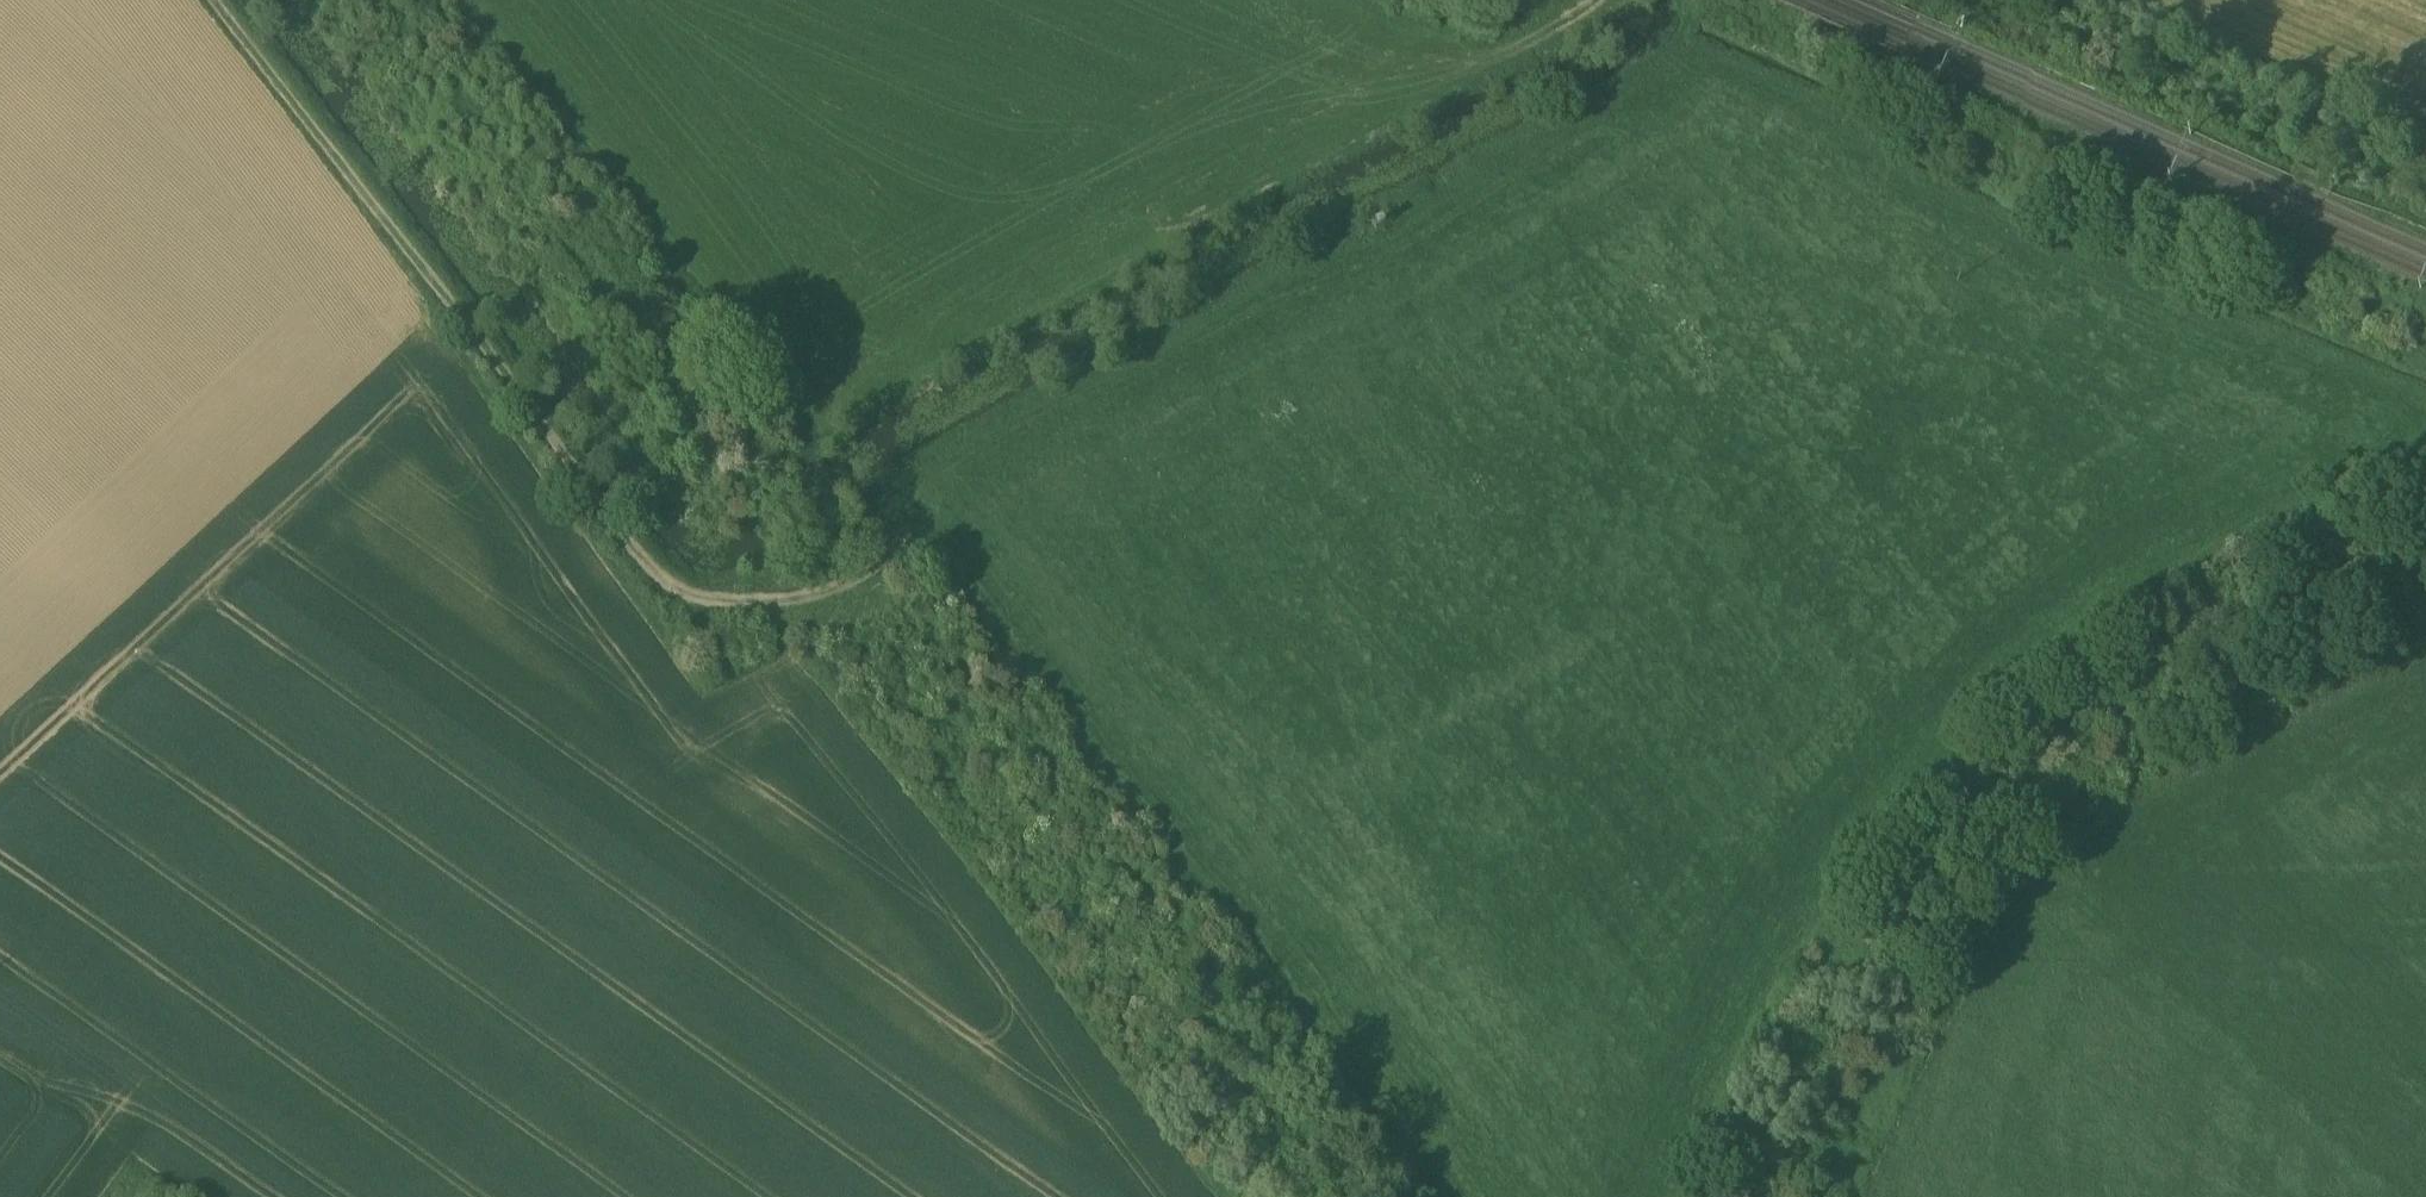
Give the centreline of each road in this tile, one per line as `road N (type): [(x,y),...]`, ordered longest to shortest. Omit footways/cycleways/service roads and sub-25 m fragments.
road 1 (track): [(220,0),(596,500),(648,553),(697,584),(740,592),(818,587),(938,496)]

